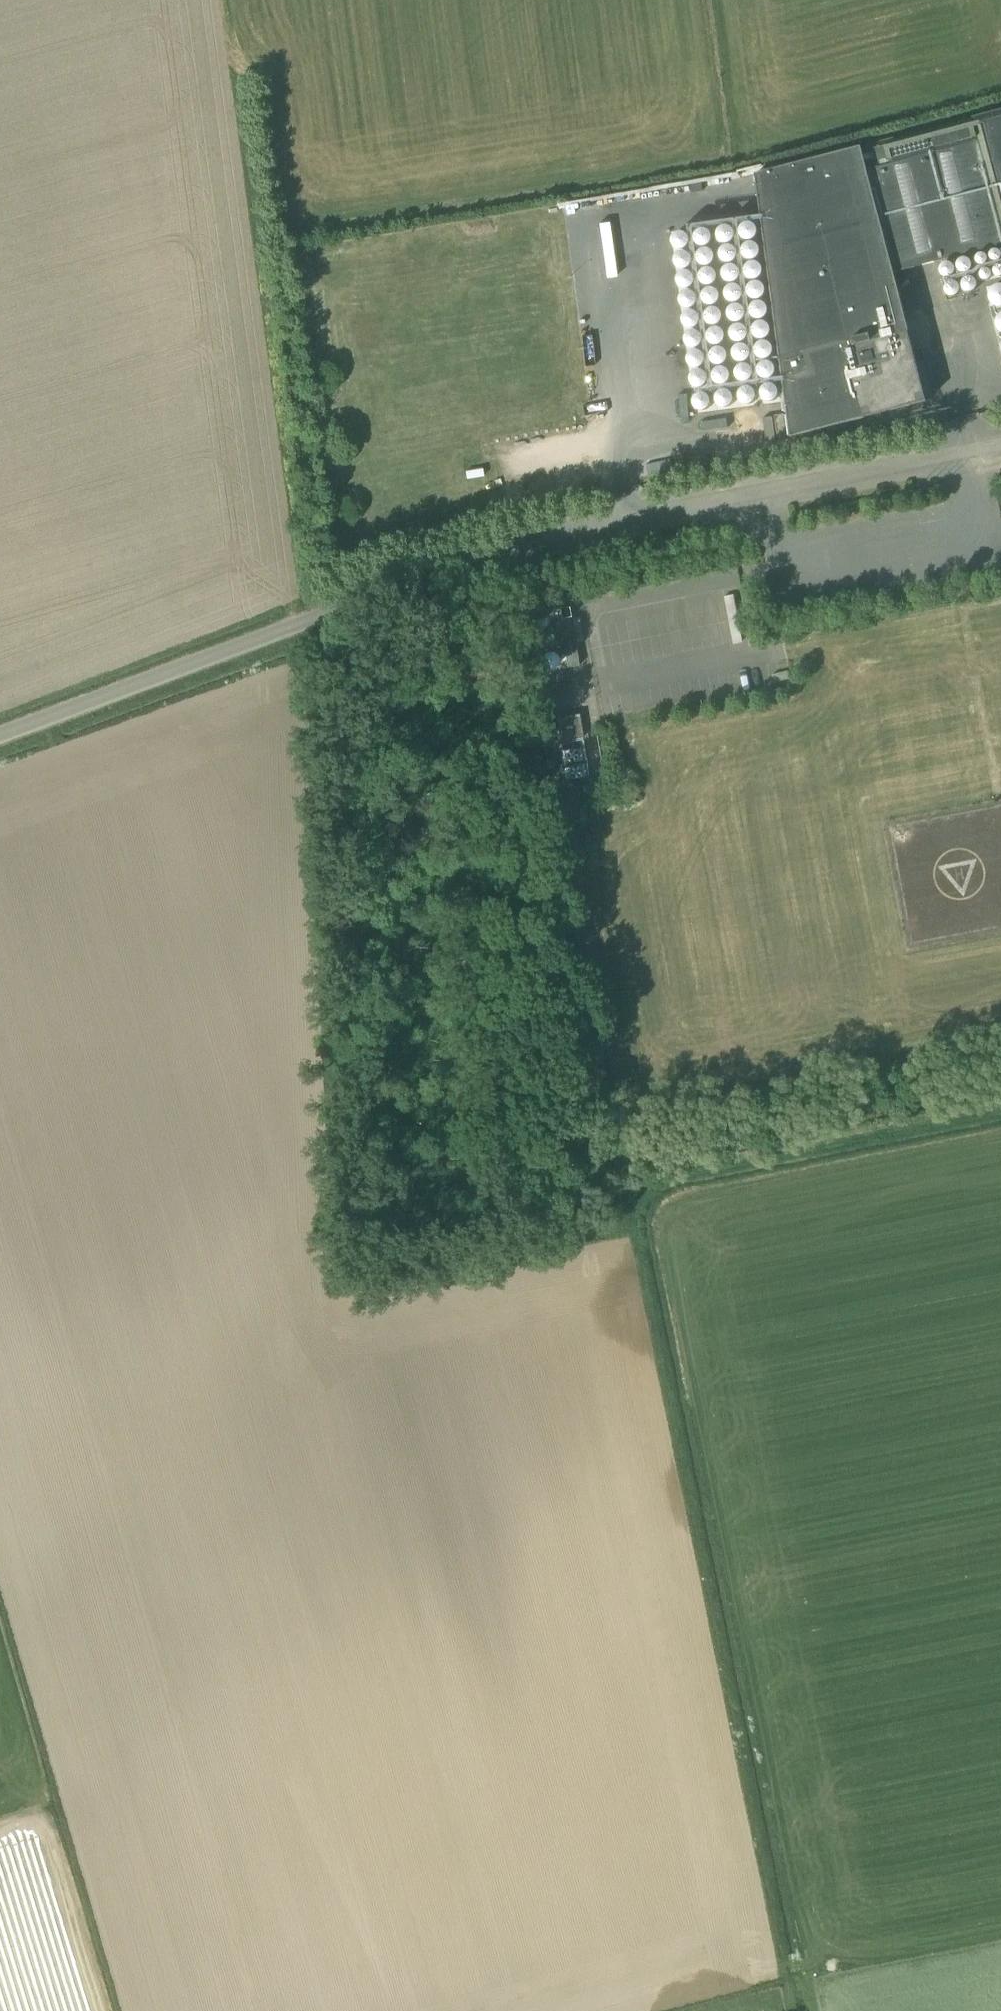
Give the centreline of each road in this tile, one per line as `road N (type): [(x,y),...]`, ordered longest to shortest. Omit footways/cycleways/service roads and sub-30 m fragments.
road 1 (unclassified): [(1000,446),(513,548),(0,736)]

